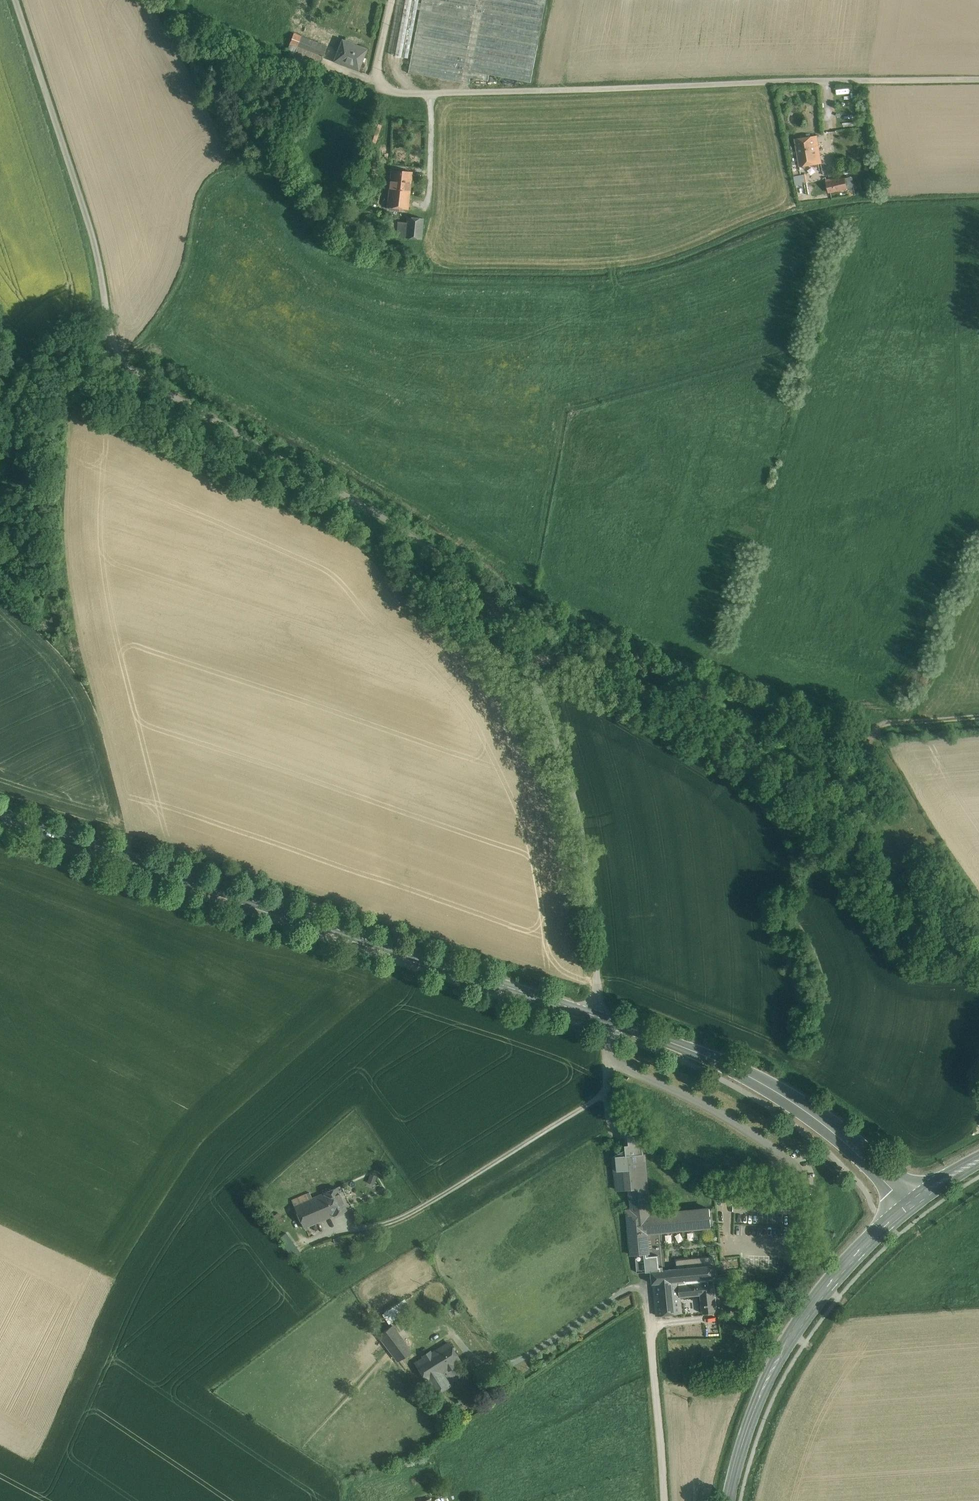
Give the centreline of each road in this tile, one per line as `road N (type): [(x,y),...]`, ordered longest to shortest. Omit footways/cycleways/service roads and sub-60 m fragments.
road 1 (secondary): [(908,1207),(805,1110),(702,1053),(0,814)]
road 2 (track): [(533,665),(507,617),(443,559),(142,379),(115,350),(88,220),(16,0)]
road 3 (unclassified): [(978,79),(396,94),(376,75),(392,0)]
road 4 (track): [(607,1018),(575,798),(533,665)]
road 5 (secondary): [(729,1500),(755,1404),(789,1341),(823,1291),(908,1207)]
road 6 (track): [(854,736),(885,724),(978,716)]

